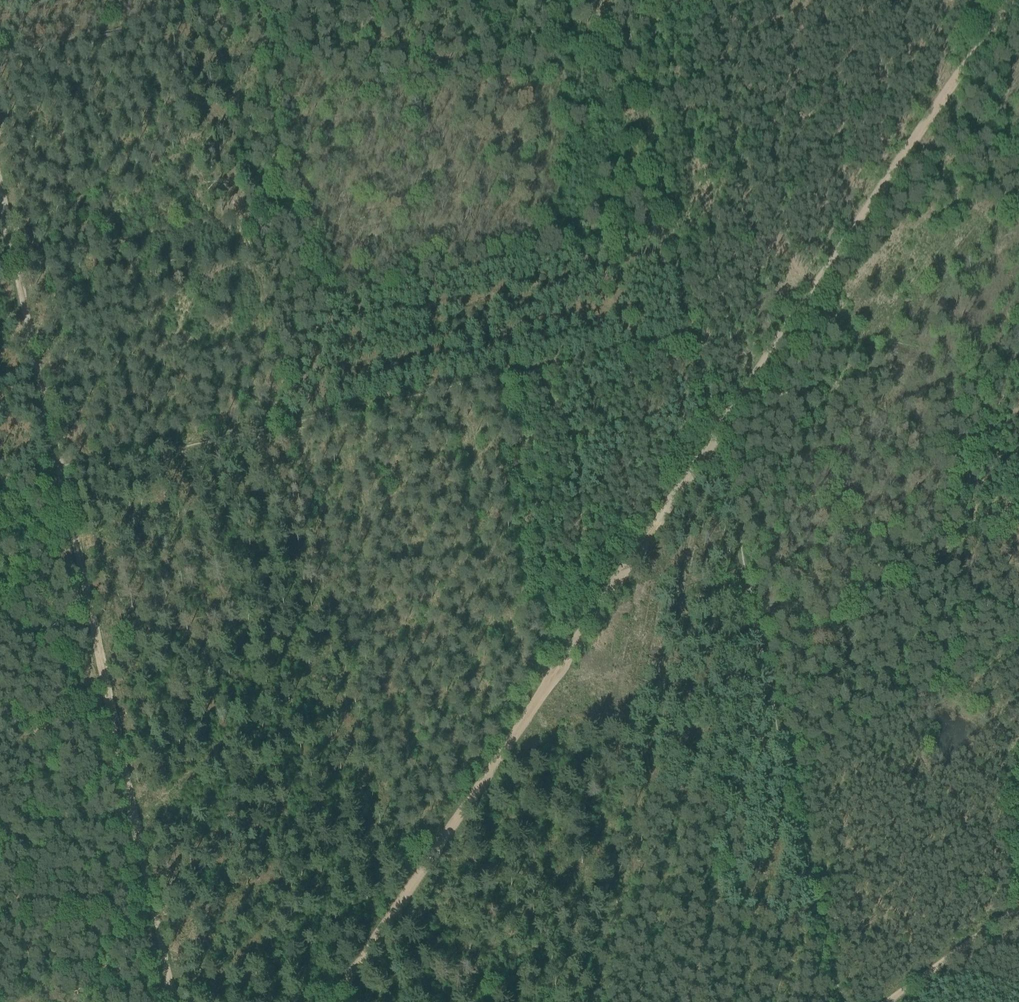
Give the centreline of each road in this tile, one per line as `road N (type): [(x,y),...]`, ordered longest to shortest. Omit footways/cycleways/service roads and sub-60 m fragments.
road 1 (track): [(838,1001),(694,344),(685,339),(61,472)]
road 2 (track): [(716,431),(328,1001)]
road 3 (track): [(716,431),(1007,0)]
road 4 (track): [(61,472),(132,815)]
road 5 (track): [(61,472),(0,197)]
road 6 (track): [(0,62),(247,0)]
road 7 (track): [(132,815),(175,1001)]
road 8 (track): [(888,1001),(1018,908)]
road 9 (track): [(0,833),(132,815)]

